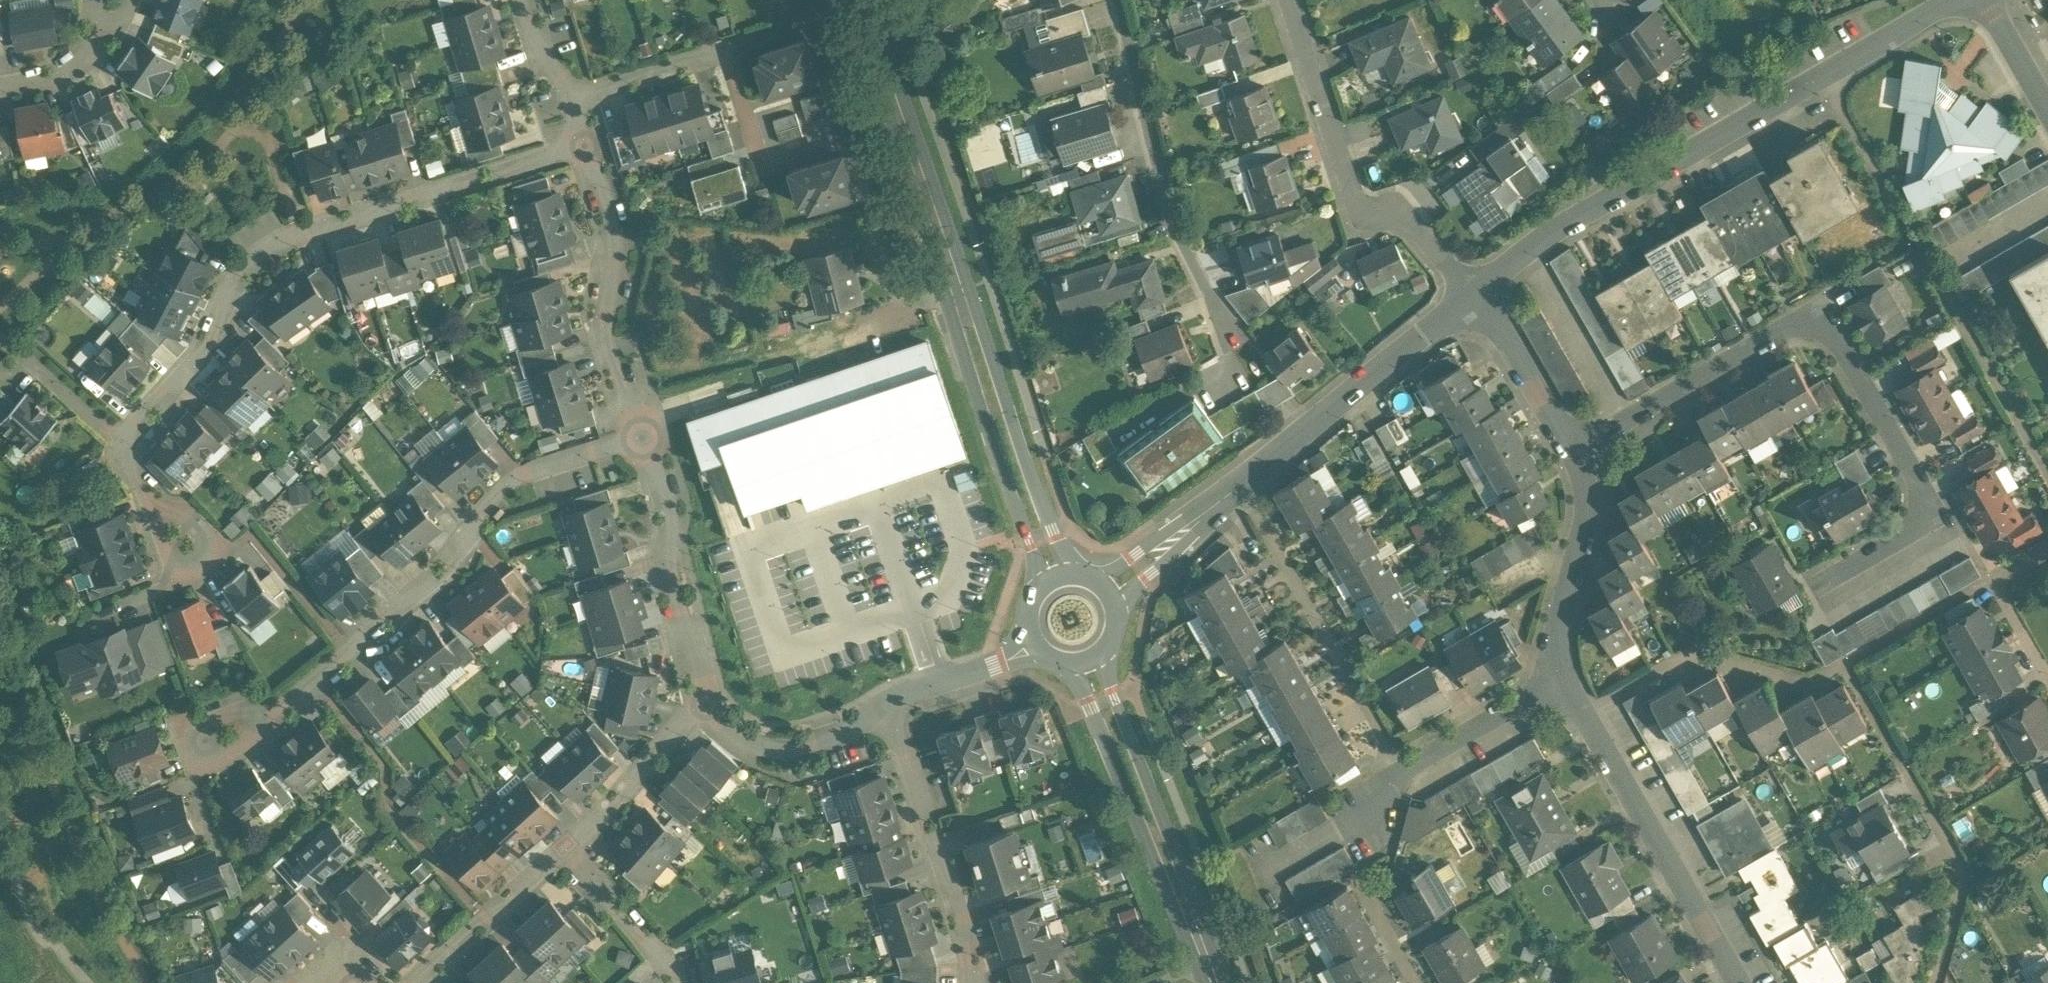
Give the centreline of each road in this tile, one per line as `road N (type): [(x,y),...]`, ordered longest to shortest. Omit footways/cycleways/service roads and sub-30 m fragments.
road 1 (residential): [(583,142),(300,231),(249,263),(204,354),(124,437),(126,462),(185,537)]
road 2 (residential): [(1572,450),(1821,310),(1939,518),(1821,585)]
road 3 (tertiary): [(867,0),(1056,578)]
road 4 (residential): [(1473,293),(1554,231),(1957,0)]
road 5 (residential): [(646,434),(528,469),(489,501),(453,558),(345,649),(274,703),(208,737)]
road 6 (residential): [(1107,594),(1473,293)]
road 7 (residential): [(1287,0),(1361,215),(1394,213),(1473,293)]
road 8 (residential): [(1115,0),(1173,231),(1235,345)]
road 9 (residential): [(1564,679),(1738,982)]
road 10 (tertiary): [(1086,658),(1214,982)]
road 11 (residential): [(646,434),(606,311),(620,247),(583,142)]
road 12 (residential): [(889,703),(975,982)]
road 13 (residential): [(708,698),(646,434)]
road 14 (residential): [(1564,679),(1352,801)]
road 15 (residential): [(1572,450),(1586,485),(1558,635),(1564,679)]
road 16 (residential): [(708,698),(567,850)]
road 17 (residential): [(567,850),(420,982)]
road 18 (residential): [(1473,293),(1572,450)]
road 19 (residential): [(567,850),(664,956),(679,982)]
road 20 (residential): [(726,46),(565,100)]
road 21 (residential): [(1039,646),(889,703)]
road 22 (residential): [(0,85),(48,76),(92,51),(101,0)]
road 23 (residential): [(765,178),(726,46)]
road 24 (residential): [(819,743),(766,748),(708,698)]
road 25 (residential): [(2047,106),(1989,0)]

